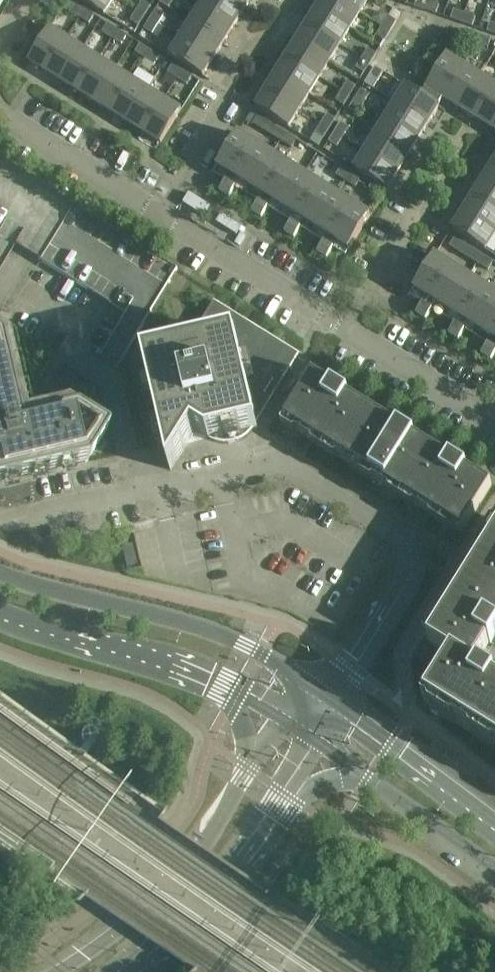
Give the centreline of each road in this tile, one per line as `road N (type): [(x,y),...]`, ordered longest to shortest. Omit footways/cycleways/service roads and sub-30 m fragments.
road 1 (unclassified): [(327,696),(412,562),(398,536),(286,469),(266,466),(0,519)]
road 2 (secondary): [(327,696),(223,636),(0,573)]
road 3 (secondary): [(285,721),(202,838),(131,917),(58,971)]
road 4 (secondary): [(0,609),(185,670),(285,721)]
road 5 (secondary): [(132,971),(238,866),(321,746)]
road 6 (residential): [(344,332),(157,214)]
road 7 (secondary): [(321,746),(494,874)]
road 8 (secondary): [(494,827),(327,696)]
road 9 (residential): [(157,214),(0,113)]
road 10 (residential): [(494,424),(344,332)]
road 11 (residential): [(344,332),(420,213)]
road 12 (residential): [(157,214),(234,97)]

